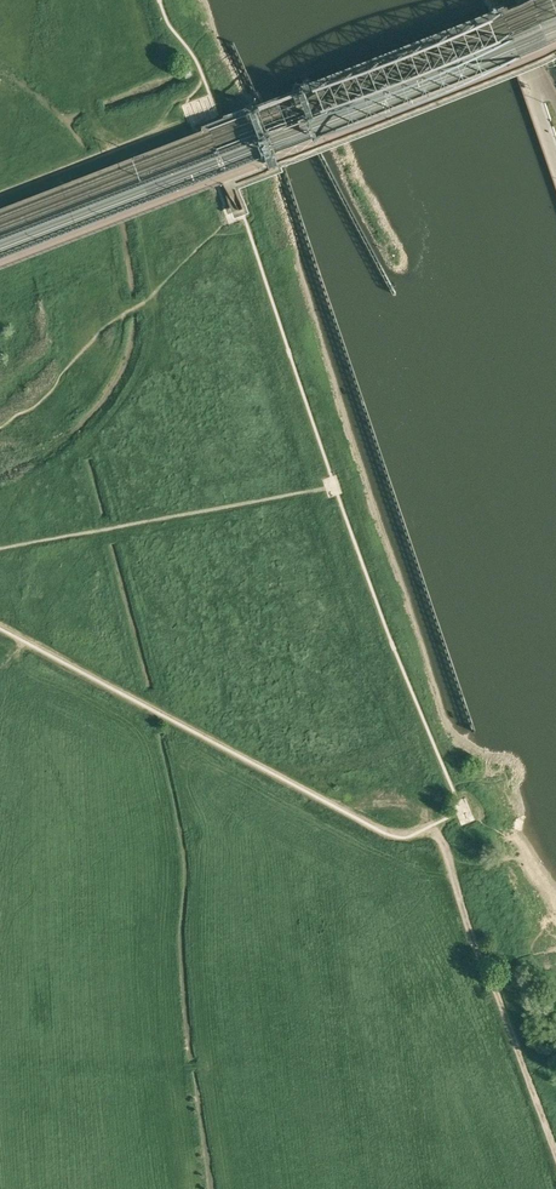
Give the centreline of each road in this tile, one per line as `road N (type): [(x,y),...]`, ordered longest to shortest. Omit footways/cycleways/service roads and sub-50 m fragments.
road 1 (tertiary): [(0,246),(544,35)]
road 2 (track): [(430,826),(555,1160)]

